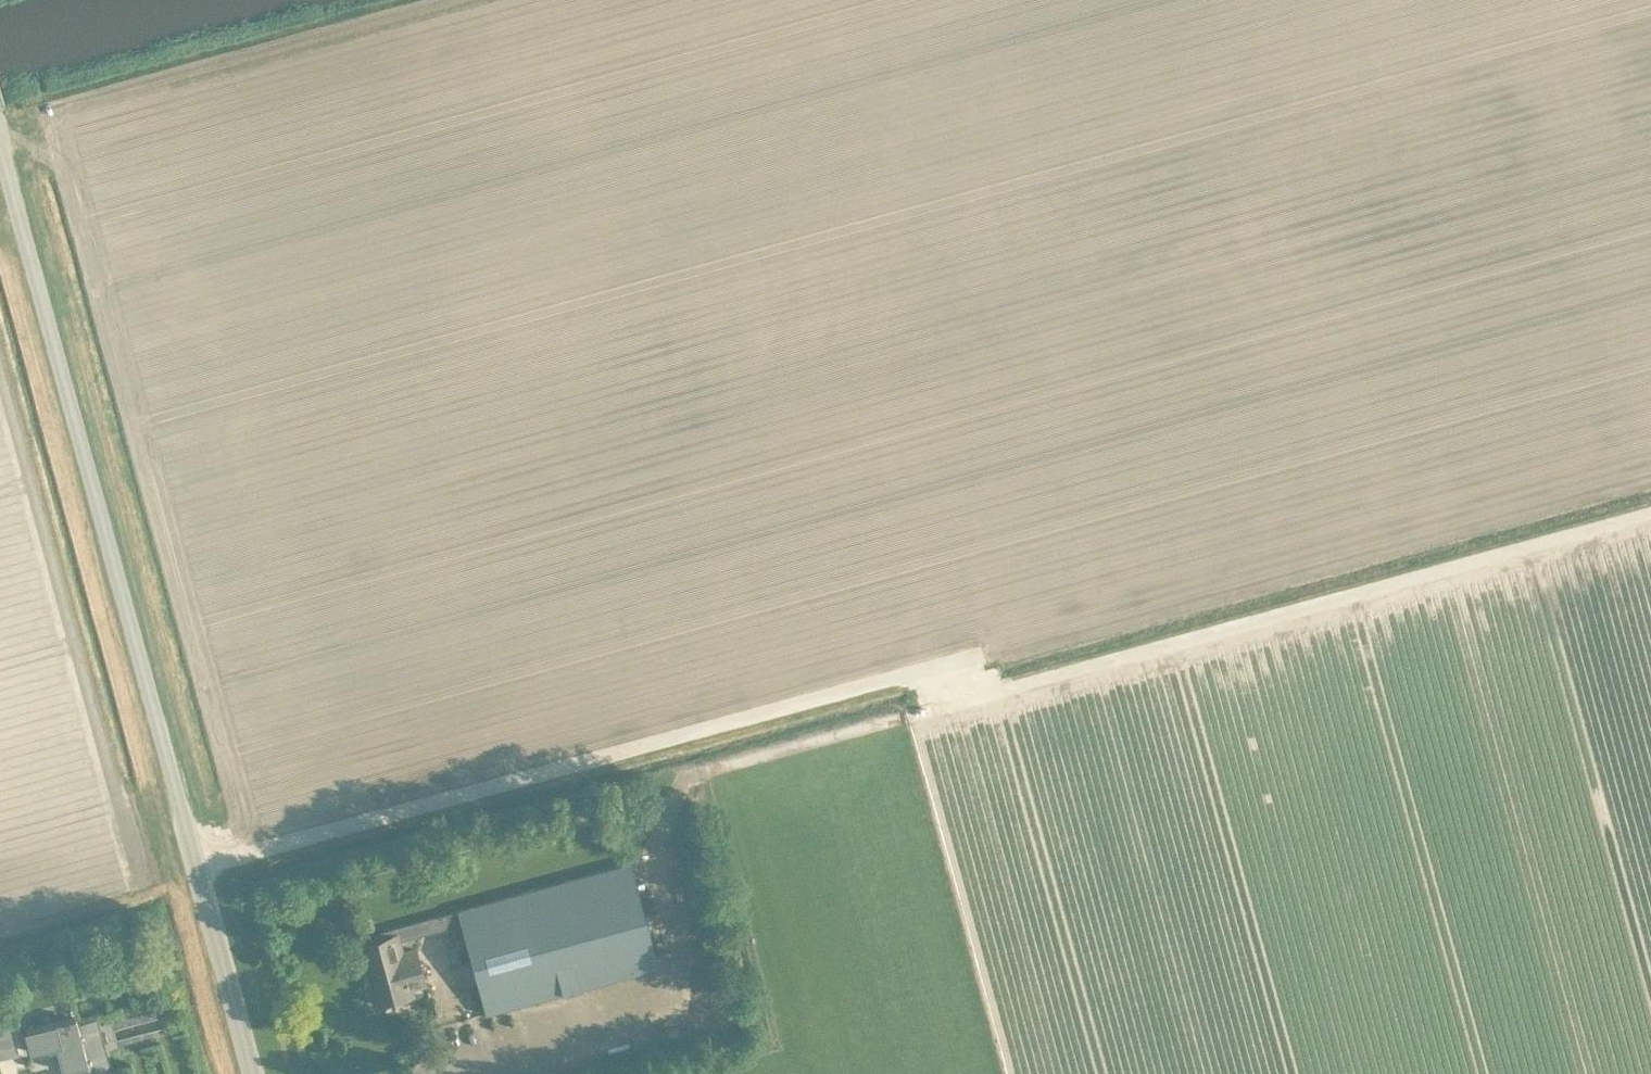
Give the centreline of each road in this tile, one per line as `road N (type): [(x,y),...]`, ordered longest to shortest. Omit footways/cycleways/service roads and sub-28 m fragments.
road 1 (unclassified): [(247,1073),(0,177)]

